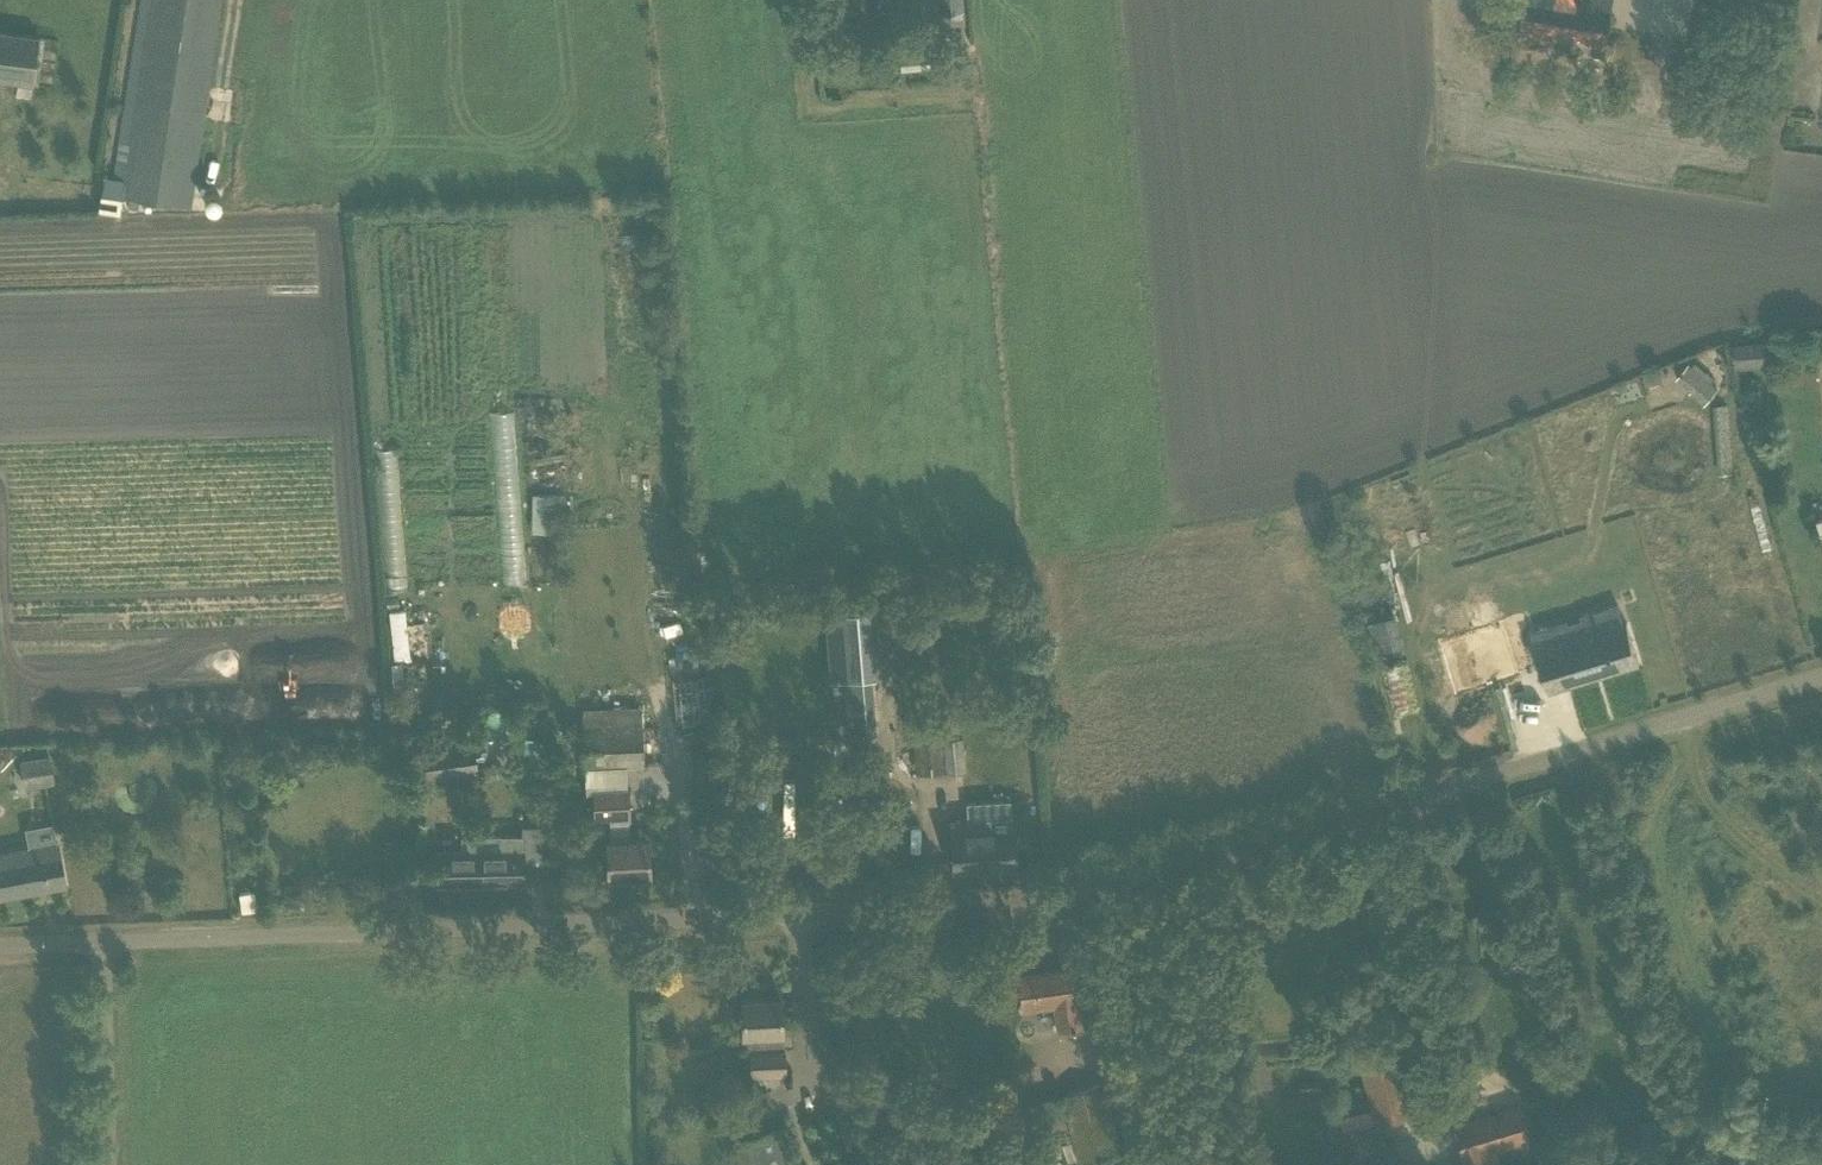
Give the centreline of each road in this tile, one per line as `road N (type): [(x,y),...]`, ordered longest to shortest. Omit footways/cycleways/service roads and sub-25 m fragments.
road 1 (unclassified): [(0,941),(1011,905),(1821,678)]

